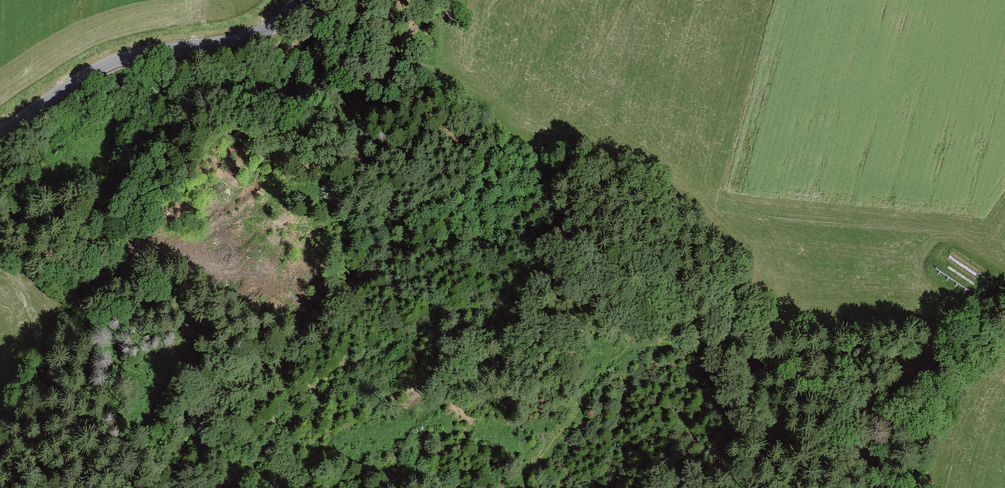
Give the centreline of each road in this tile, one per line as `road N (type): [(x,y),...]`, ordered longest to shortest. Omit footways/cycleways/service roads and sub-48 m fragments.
road 1 (track): [(314,0),(493,88),(568,171),(603,177),(684,248),(751,362),(879,408)]
road 2 (tertiary): [(0,138),(106,65),(248,38),(311,0)]
road 3 (track): [(831,487),(863,449),(874,414),(937,342),(1004,300)]

